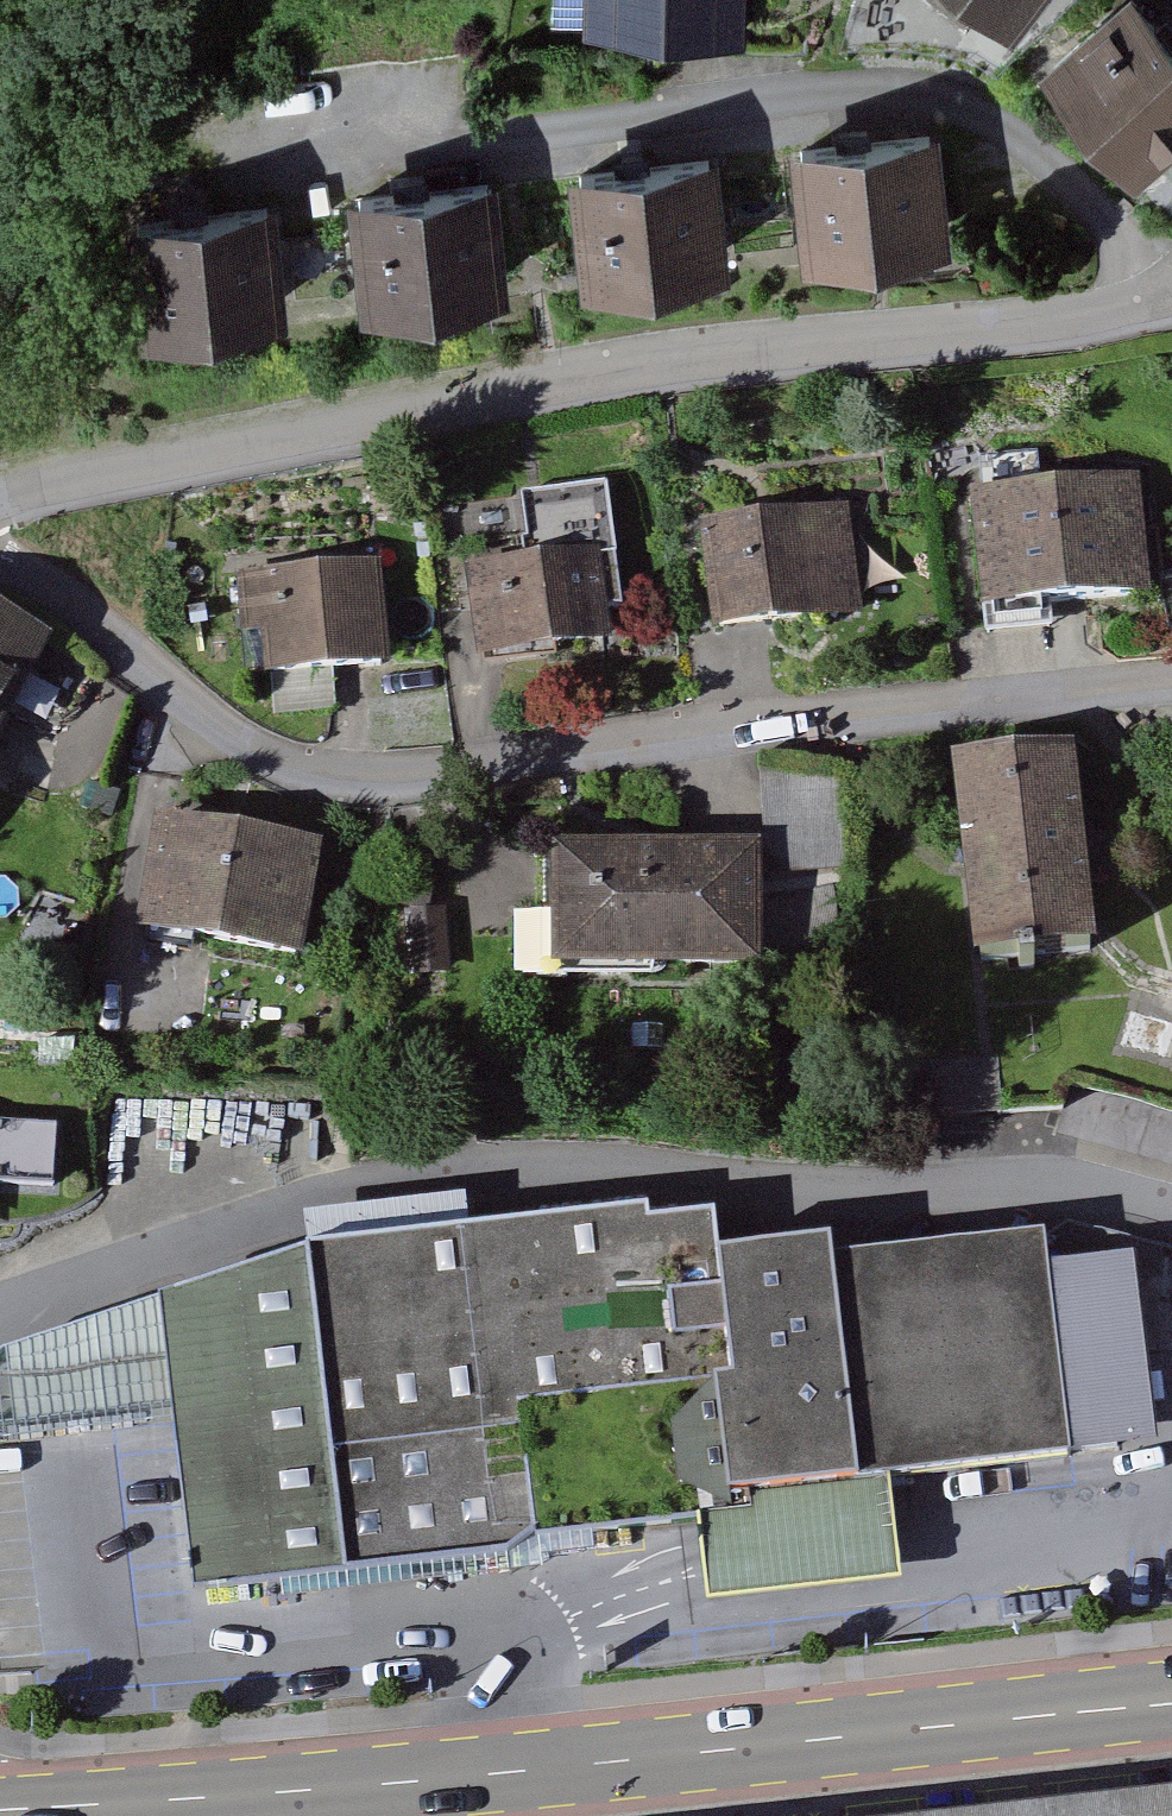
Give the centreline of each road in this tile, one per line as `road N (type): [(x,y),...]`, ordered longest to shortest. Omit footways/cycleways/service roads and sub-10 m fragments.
road 1 (residential): [(0,560),(81,611),(227,731),(317,775),(407,782),(1171,680)]
road 2 (residential): [(1171,1211),(1062,1182),(894,1192),(537,1161),(337,1186),(0,1312)]
road 3 (residential): [(0,492),(603,371),(1150,307),(1171,297)]
road 4 (primary): [(1171,1699),(511,1772),(0,1815)]

